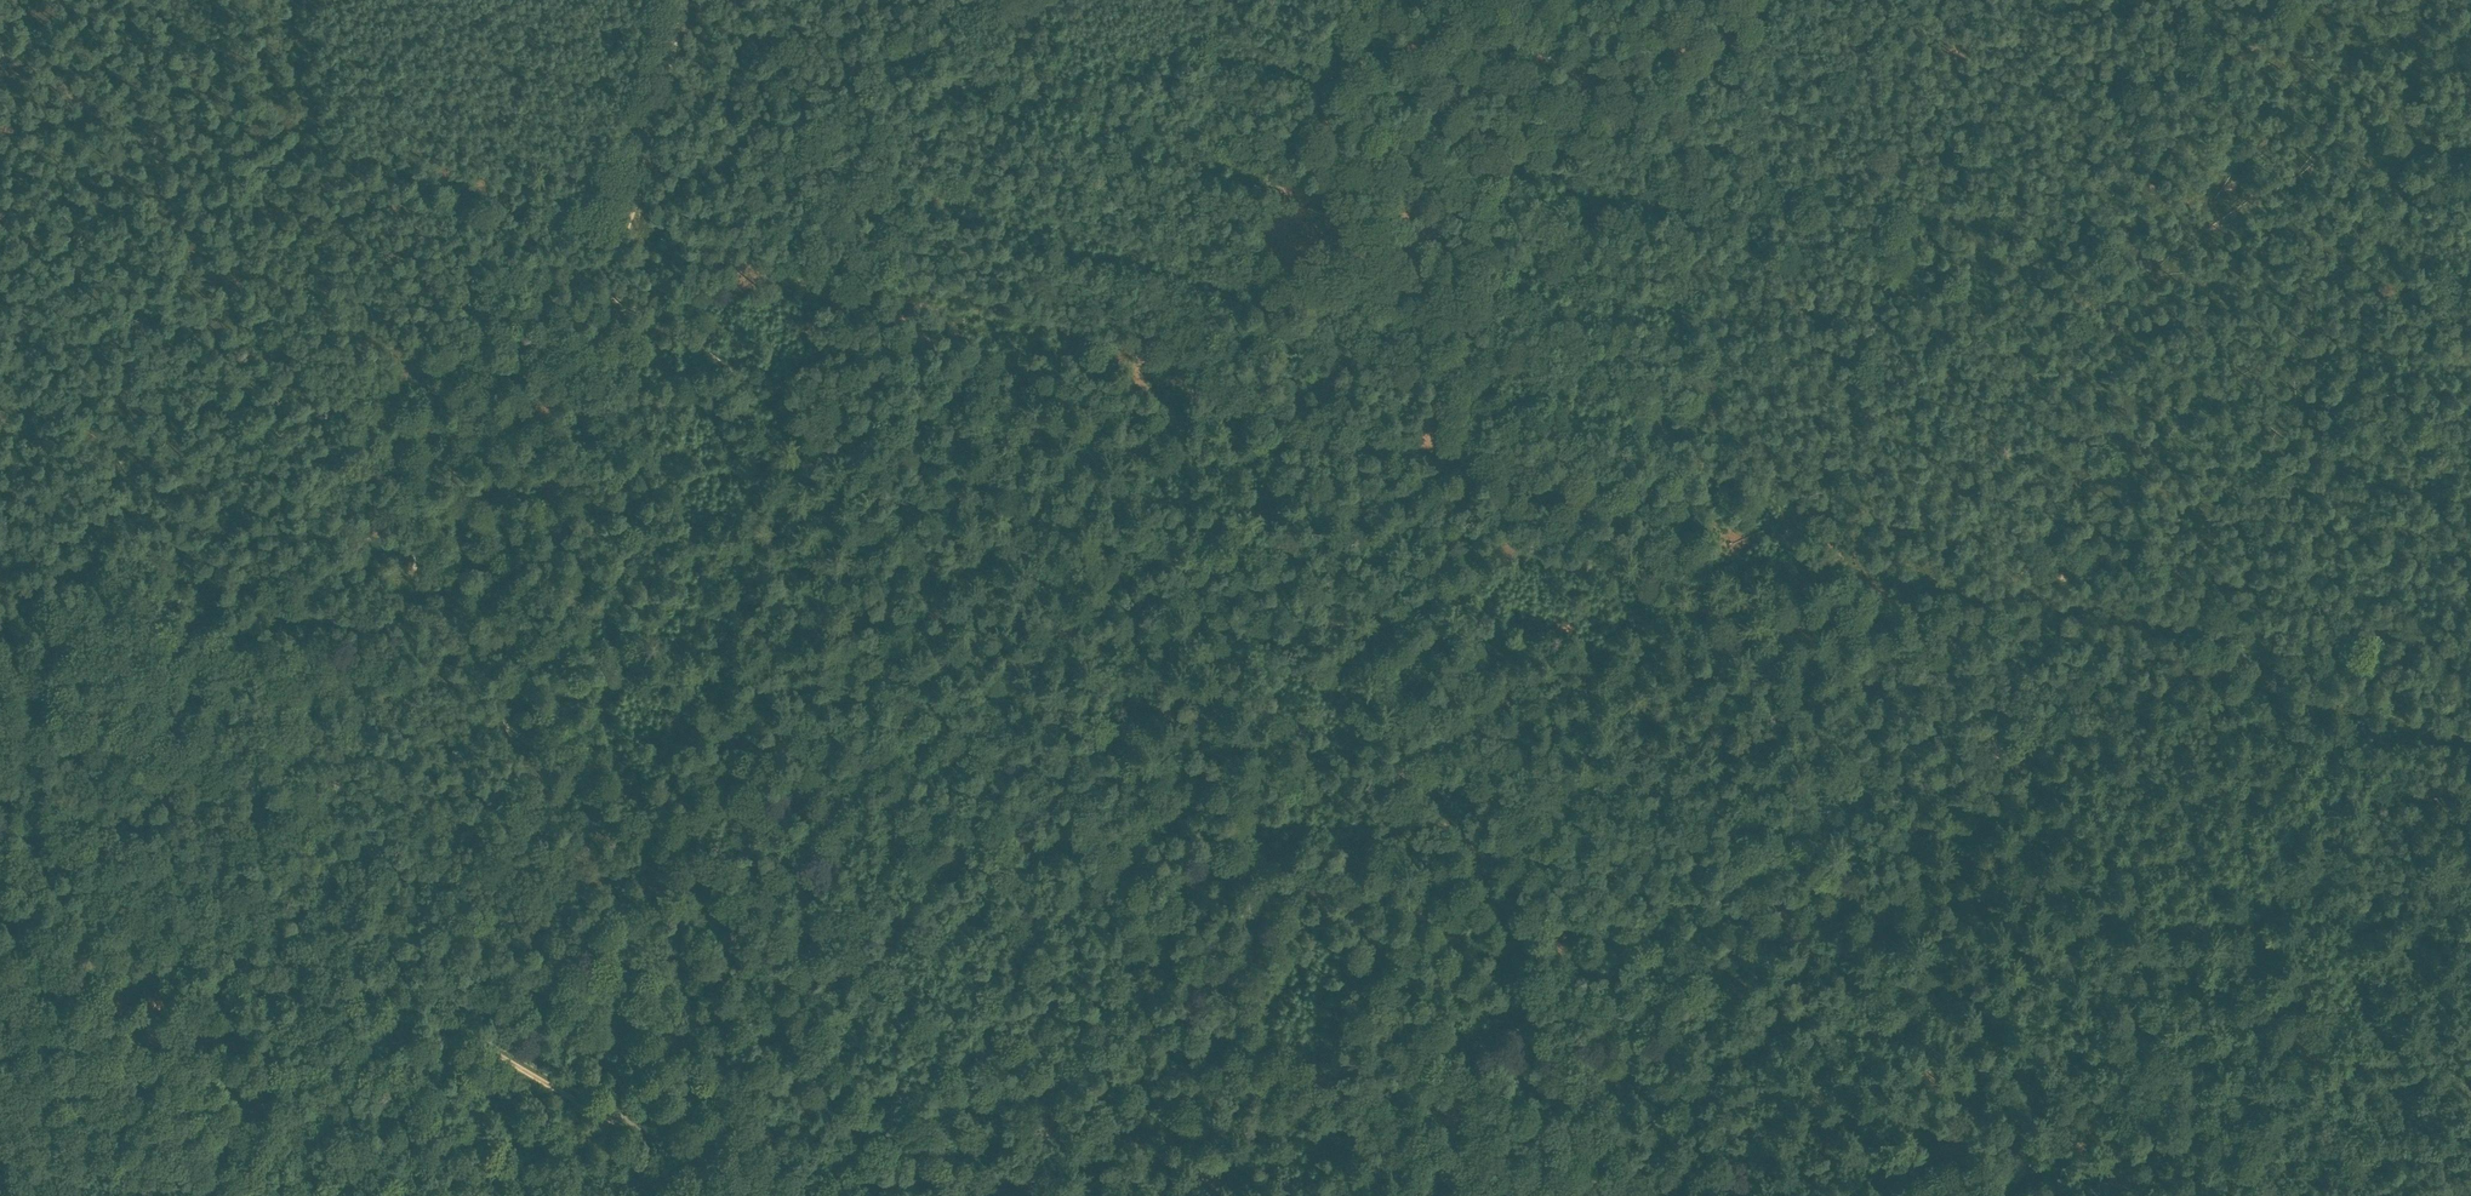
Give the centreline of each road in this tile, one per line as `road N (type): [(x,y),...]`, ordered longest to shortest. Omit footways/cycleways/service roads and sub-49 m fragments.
road 1 (track): [(0,983),(110,961),(384,997),(505,1056),(740,1195)]
road 2 (track): [(684,0),(626,239),(647,273),(642,300)]

